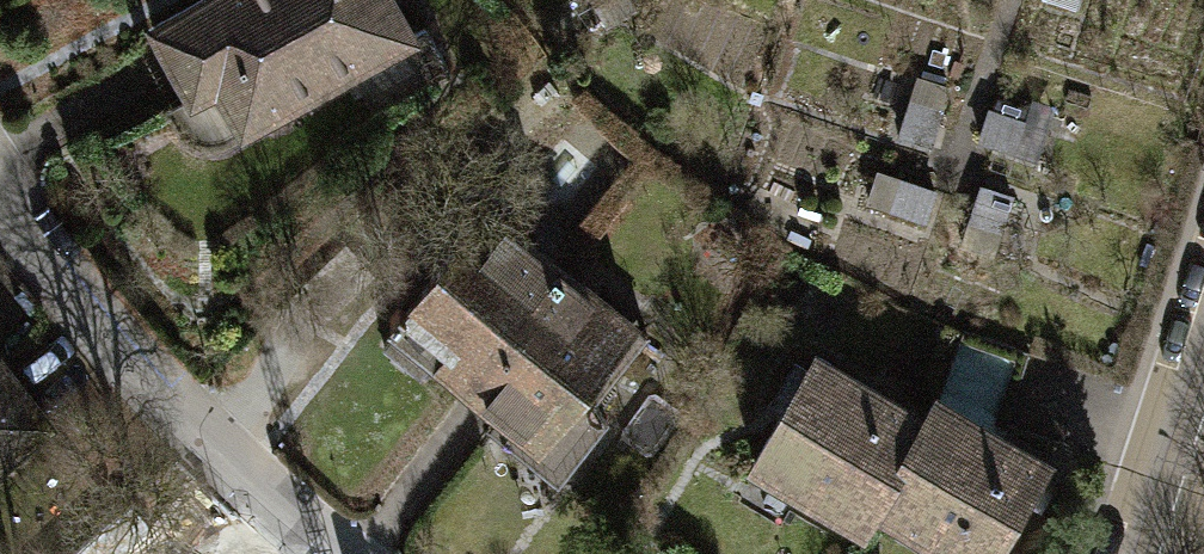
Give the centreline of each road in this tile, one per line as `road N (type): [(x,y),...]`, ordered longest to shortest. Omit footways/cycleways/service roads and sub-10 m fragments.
road 1 (residential): [(0,191),(197,442),(319,553)]
road 2 (tertiary): [(1159,553),(1203,416)]

